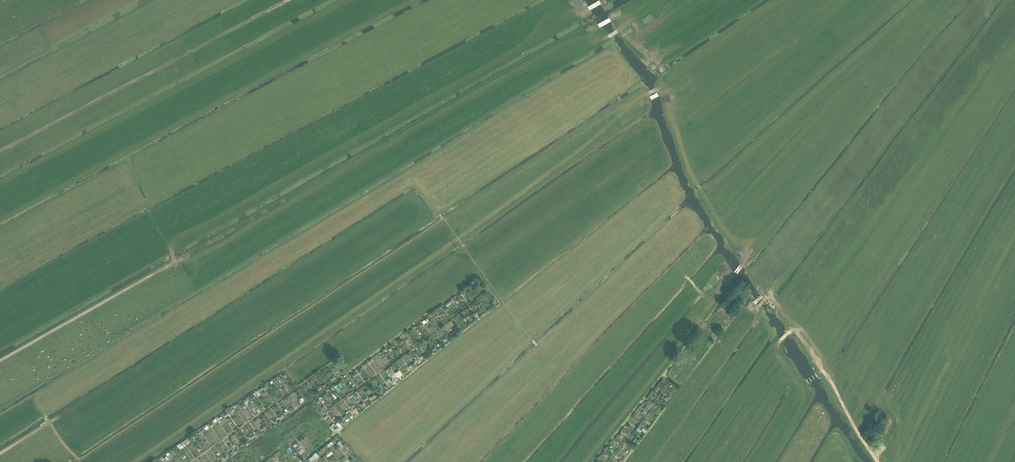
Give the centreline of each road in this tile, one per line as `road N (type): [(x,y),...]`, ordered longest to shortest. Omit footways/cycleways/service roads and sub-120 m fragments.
road 1 (track): [(0,361),(187,256)]

